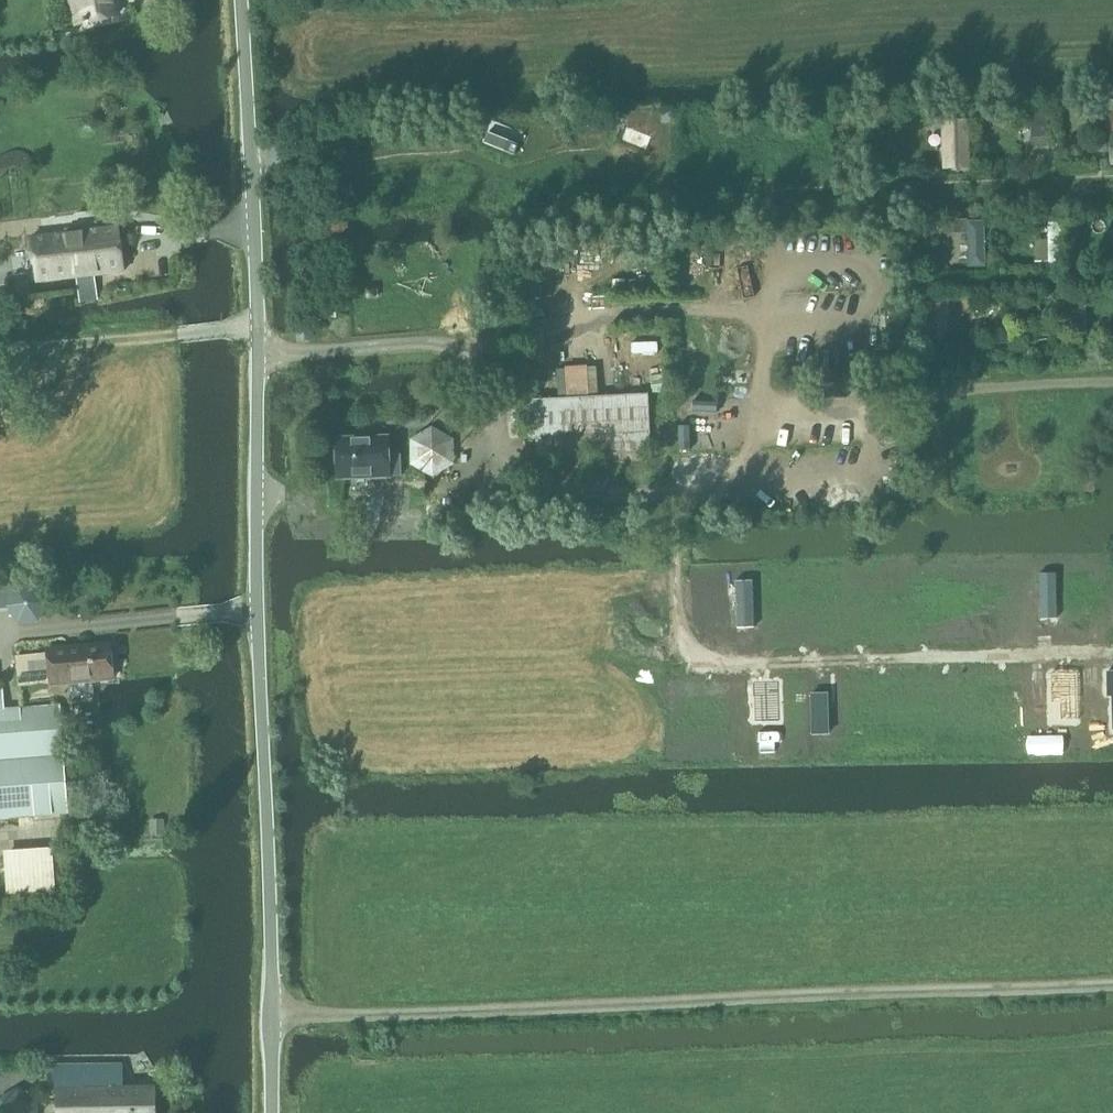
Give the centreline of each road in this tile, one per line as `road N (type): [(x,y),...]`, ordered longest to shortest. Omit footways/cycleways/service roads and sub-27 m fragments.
road 1 (tertiary): [(279,1112),(258,609),(262,353),(243,0)]
road 2 (track): [(902,393),(1112,378)]

